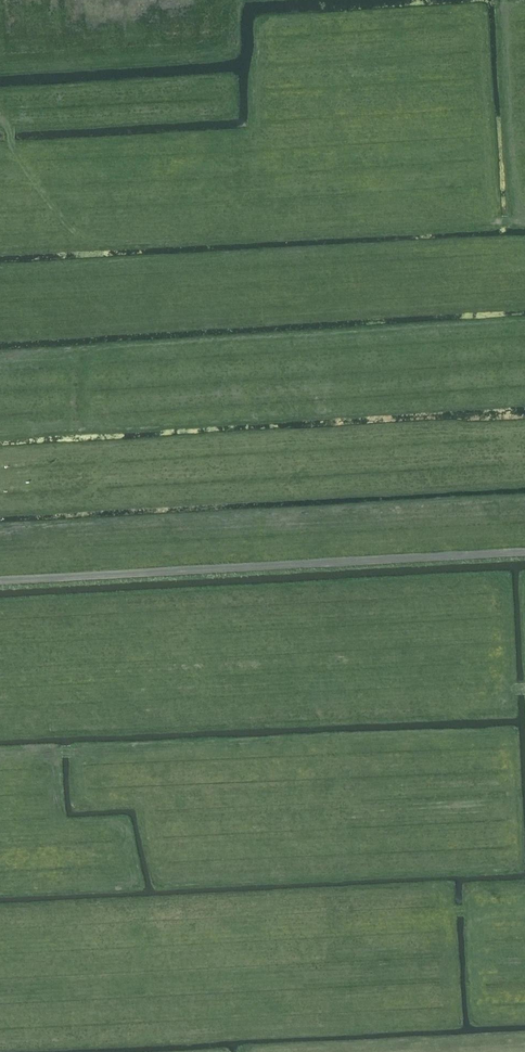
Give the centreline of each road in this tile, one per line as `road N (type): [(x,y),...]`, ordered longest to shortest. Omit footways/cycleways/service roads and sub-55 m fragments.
road 1 (track): [(0,122),(54,207),(89,241),(524,219)]
road 2 (track): [(0,581),(524,551)]

